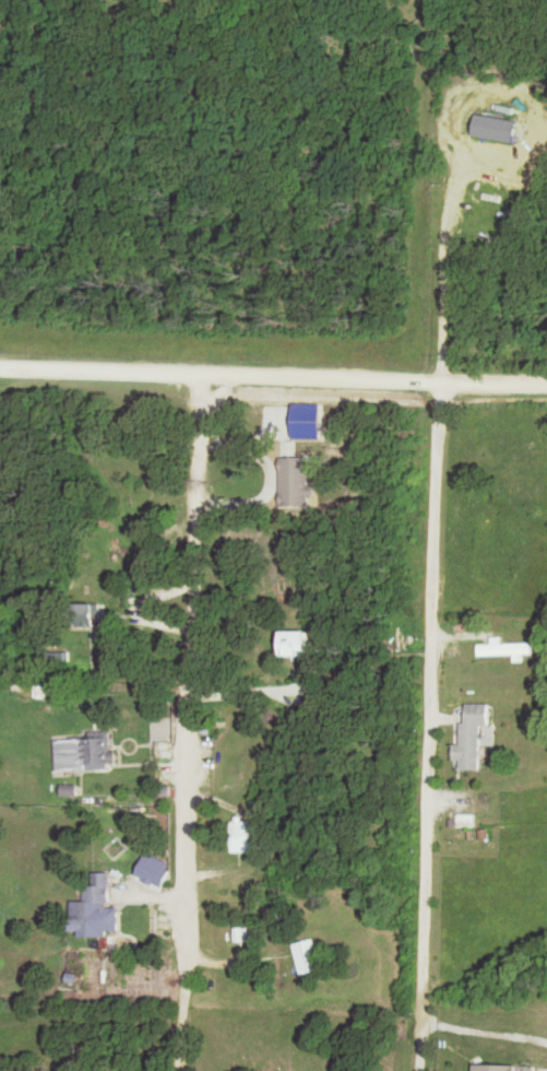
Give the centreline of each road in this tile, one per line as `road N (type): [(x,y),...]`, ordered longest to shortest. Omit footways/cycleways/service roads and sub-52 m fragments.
road 1 (residential): [(205,382),(185,1070)]
road 2 (residential): [(0,371),(205,382),(546,386)]

